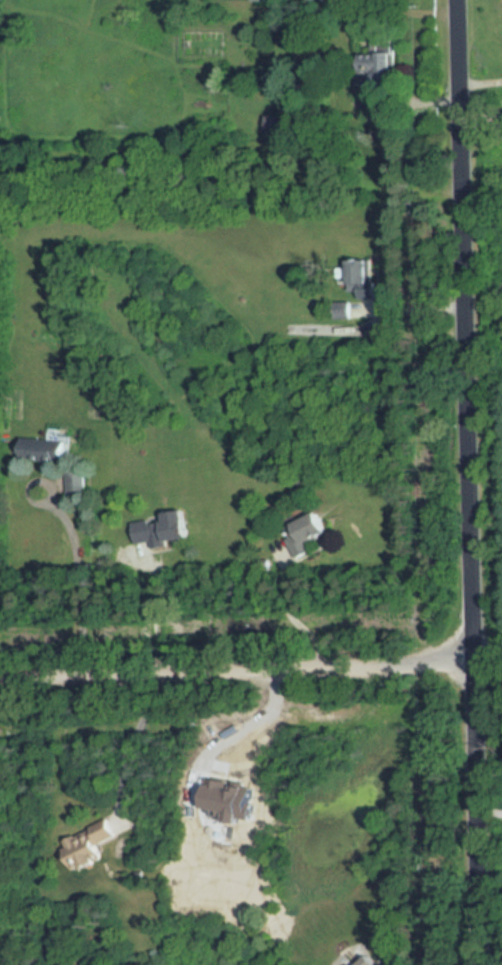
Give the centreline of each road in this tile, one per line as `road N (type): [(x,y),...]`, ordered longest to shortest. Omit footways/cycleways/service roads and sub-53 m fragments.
road 1 (tertiary): [(479,964),(457,0)]
road 2 (residential): [(501,656),(0,677)]

